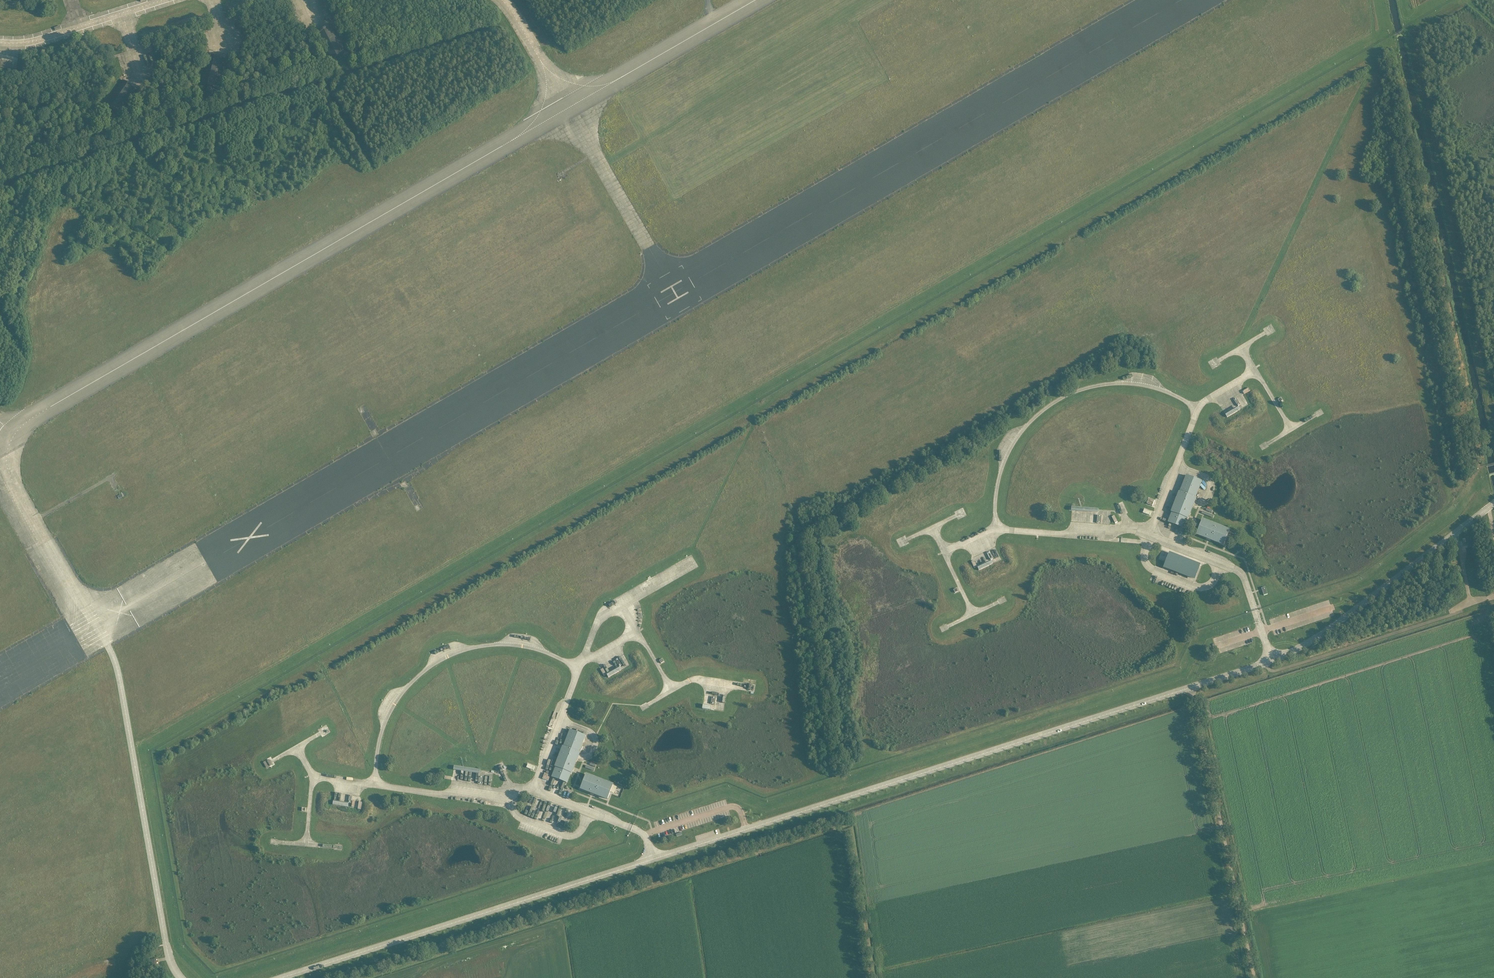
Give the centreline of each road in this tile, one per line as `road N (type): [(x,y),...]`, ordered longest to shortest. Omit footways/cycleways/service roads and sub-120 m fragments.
road 1 (unclassified): [(1272,662),(653,859)]
road 2 (unclassified): [(653,859),(282,977)]
road 3 (unclassified): [(1493,504),(1315,639),(1272,662)]
road 4 (track): [(1255,977),(1202,728)]
road 5 (unclassified): [(532,791),(439,795),(315,778),(297,747)]
road 6 (unclassified): [(1149,536),(1118,528),(1104,538),(992,529),(944,552),(933,527)]
road 7 (unclassified): [(1149,536),(1199,409),(1255,371),(1241,347)]
road 8 (unclassified): [(1272,662),(1240,572),(1149,536)]
road 9 (unclassified): [(653,859),(637,831),(532,791)]
road 10 (unclassified): [(532,791),(582,662)]

